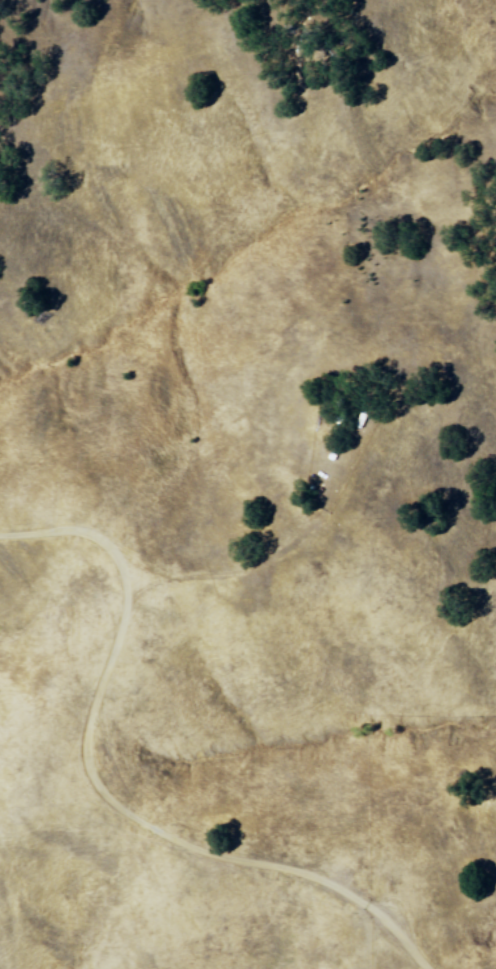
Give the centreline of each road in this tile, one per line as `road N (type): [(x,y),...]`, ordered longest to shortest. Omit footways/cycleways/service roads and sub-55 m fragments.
road 1 (residential): [(444,968),(368,898),(315,876),(216,854),(112,794),(93,741),(137,613),(130,563),(96,532),(0,531)]

